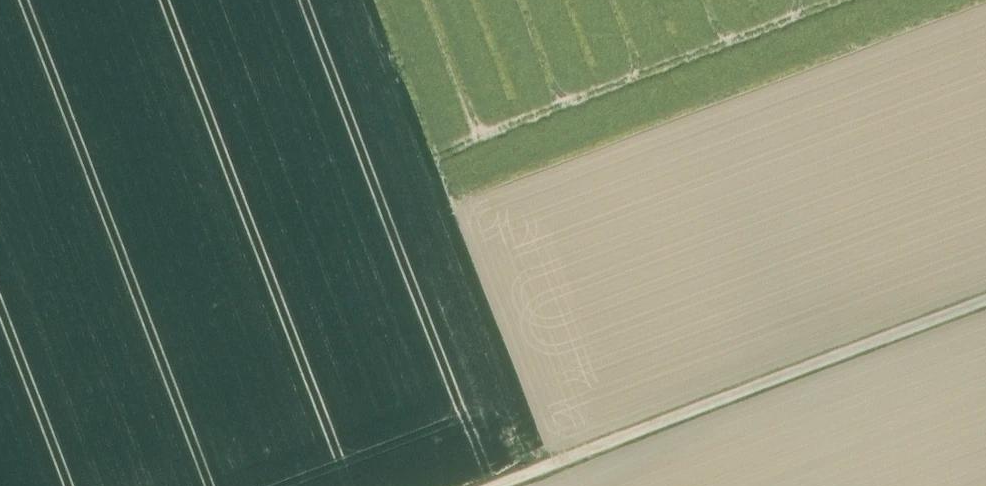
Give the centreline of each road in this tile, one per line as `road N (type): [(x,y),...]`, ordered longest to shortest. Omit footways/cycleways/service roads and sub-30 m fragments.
road 1 (track): [(985,305),(507,485)]

